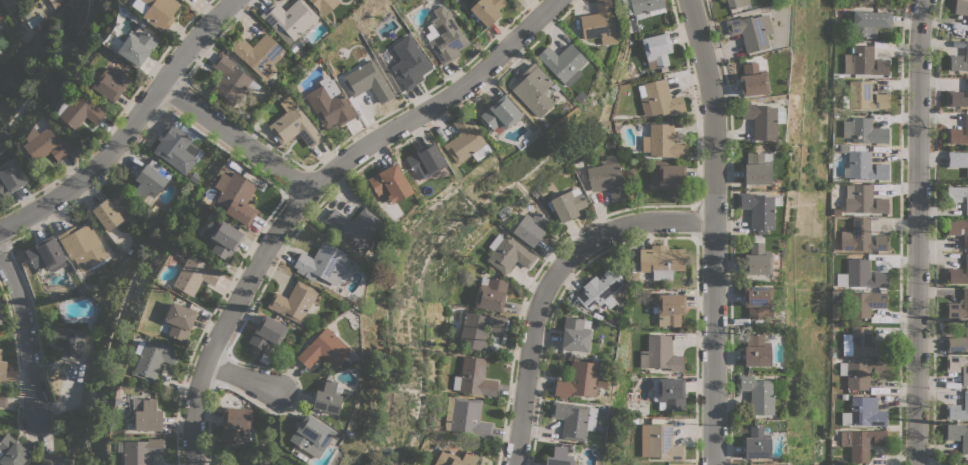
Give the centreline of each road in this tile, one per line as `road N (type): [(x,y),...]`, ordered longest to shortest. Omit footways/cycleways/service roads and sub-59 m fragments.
road 1 (residential): [(567,0),(482,85),(309,185),(214,368),(199,444),(203,464)]
road 2 (residential): [(714,464),(719,95),(690,0)]
road 3 (residential): [(930,0),(922,52),(917,464)]
road 4 (residential): [(516,464),(530,421),(546,292),(588,250),(644,223),(717,226)]
road 5 (residential): [(242,0),(109,162),(0,234)]
road 6 (residential): [(162,89),(309,185)]
road 7 (residential): [(0,246),(41,415)]

